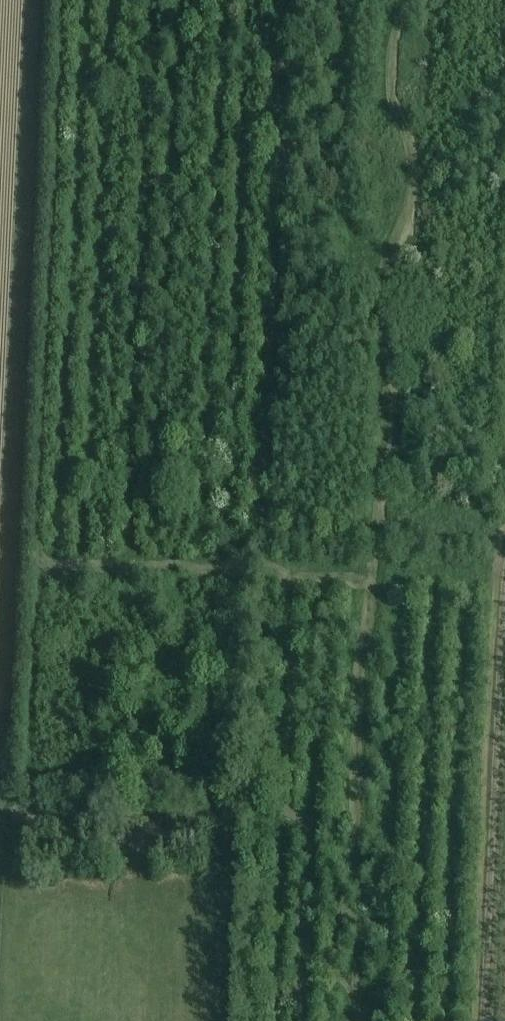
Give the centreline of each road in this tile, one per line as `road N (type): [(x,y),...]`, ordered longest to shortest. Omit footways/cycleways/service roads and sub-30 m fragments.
road 1 (track): [(361,1020),(360,931),(346,901),(357,842),(361,691),(386,428),(387,375),(374,305),(412,180),(411,138),(387,82),(394,23),(410,0)]
road 2 (track): [(30,777),(40,559),(504,579)]
road 3 (track): [(26,0),(0,566)]
road 4 (track): [(292,570),(273,1020)]
road 5 (track): [(504,589),(485,1020)]
road 6 (track): [(255,568),(269,227)]

